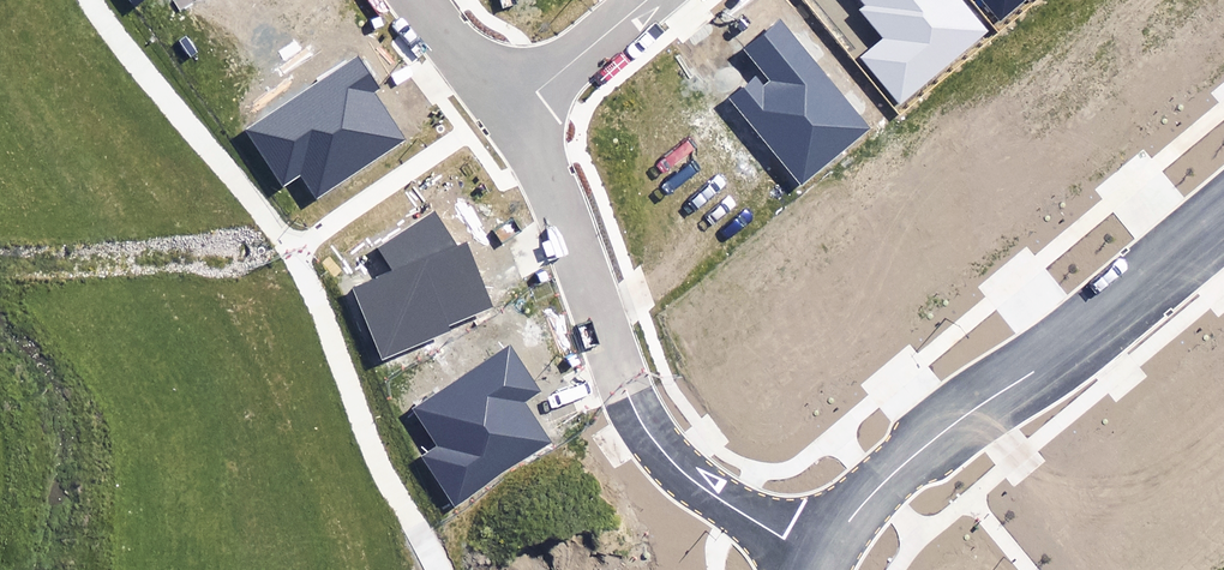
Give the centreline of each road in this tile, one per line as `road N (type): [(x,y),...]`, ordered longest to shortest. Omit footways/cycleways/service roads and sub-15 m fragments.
road 1 (residential): [(823,563),(712,496),(644,428),(543,161),(516,115)]
road 2 (residential): [(823,563),(847,521),(926,445),(1087,333),(1223,219)]
road 3 (residential): [(516,115),(653,0)]
road 4 (residential): [(516,115),(425,0)]

